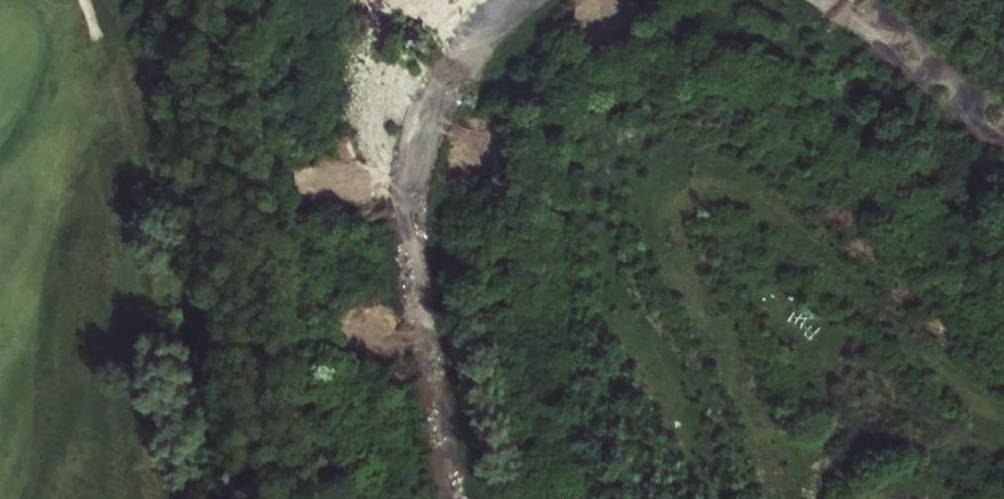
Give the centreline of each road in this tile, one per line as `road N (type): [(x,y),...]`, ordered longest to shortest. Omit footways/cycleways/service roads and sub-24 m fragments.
road 1 (track): [(1003,425),(758,198),(717,179),(688,187),(667,211),(666,245),(745,386),(787,498)]

